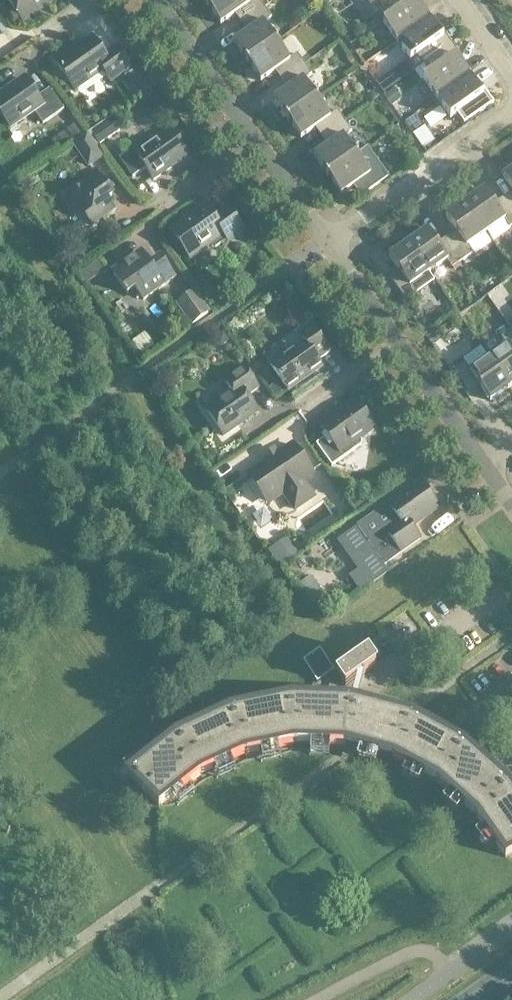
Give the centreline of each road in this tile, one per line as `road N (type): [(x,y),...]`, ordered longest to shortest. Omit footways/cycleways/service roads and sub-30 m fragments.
road 1 (residential): [(328,247),(159,0)]
road 2 (residential): [(488,472),(328,247)]
road 3 (residential): [(328,247),(511,112)]

